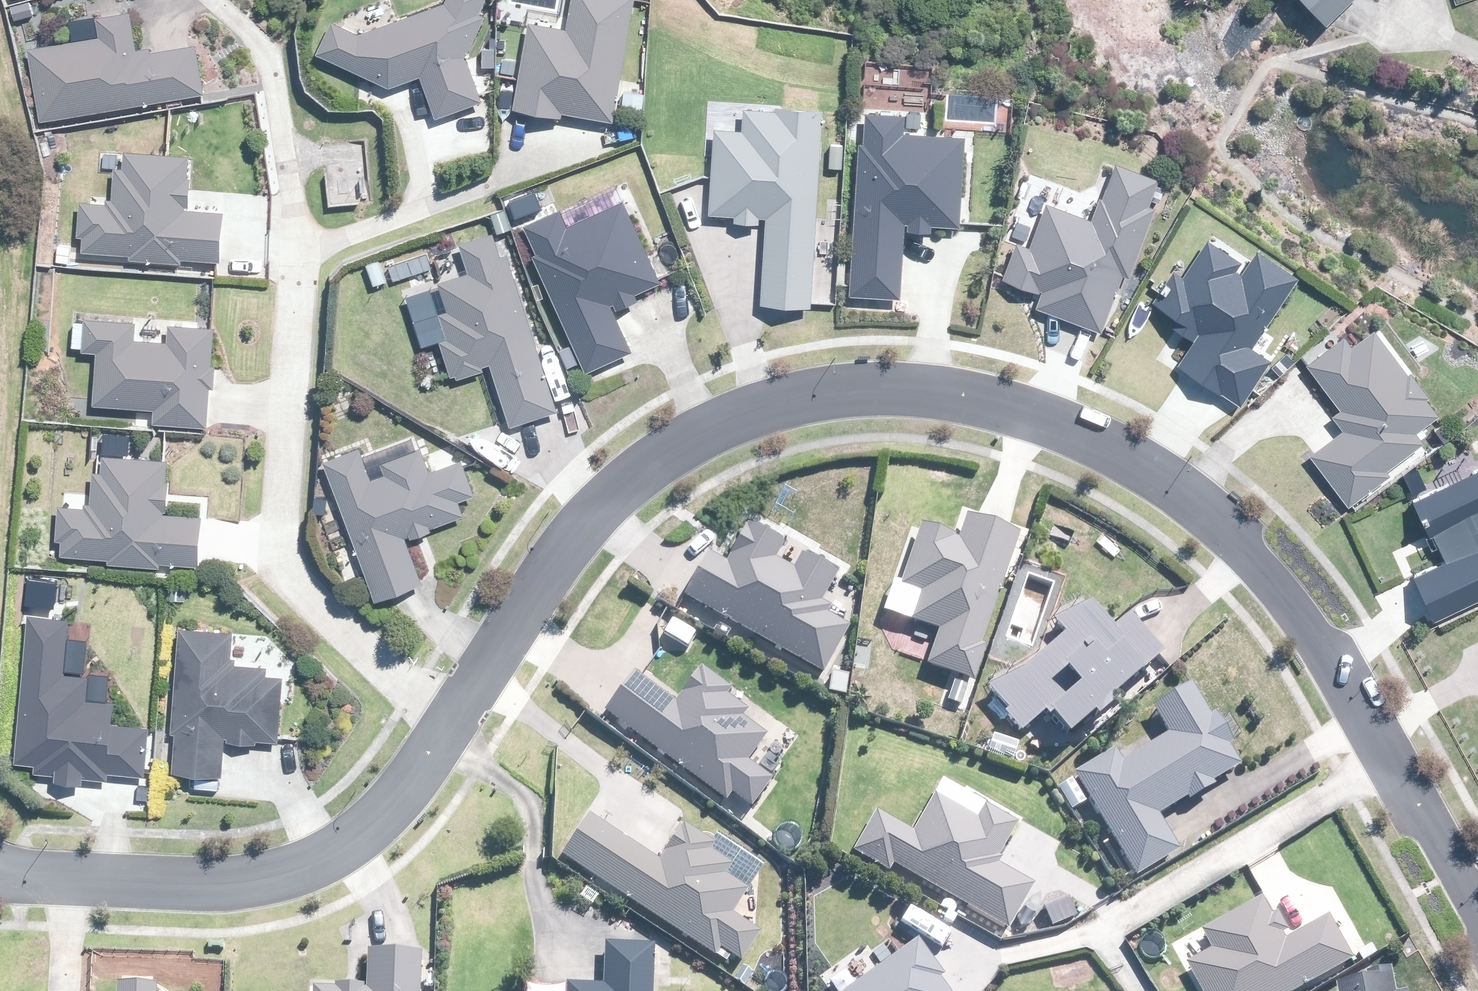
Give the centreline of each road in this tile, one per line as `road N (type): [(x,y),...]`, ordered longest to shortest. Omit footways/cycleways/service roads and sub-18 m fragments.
road 1 (residential): [(1477,943),(1324,642),(1223,526),(1136,459),(960,393),(873,387),(800,399),(723,420),(651,459),(588,518),(451,732)]
road 2 (residential): [(451,732),(280,562),(296,253),(269,72),(257,44),(214,0)]
road 3 (residential): [(451,732),(403,797),(360,837),(287,880),(202,890),(0,871)]

